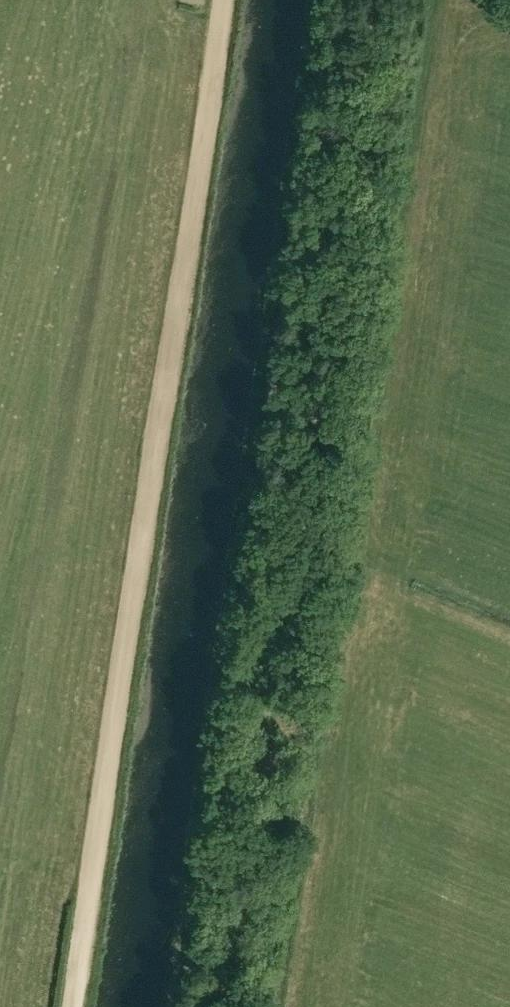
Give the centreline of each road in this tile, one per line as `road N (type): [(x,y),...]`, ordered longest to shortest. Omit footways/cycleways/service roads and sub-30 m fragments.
road 1 (track): [(181,1006),(329,0)]
road 2 (track): [(76,1006),(223,0)]

